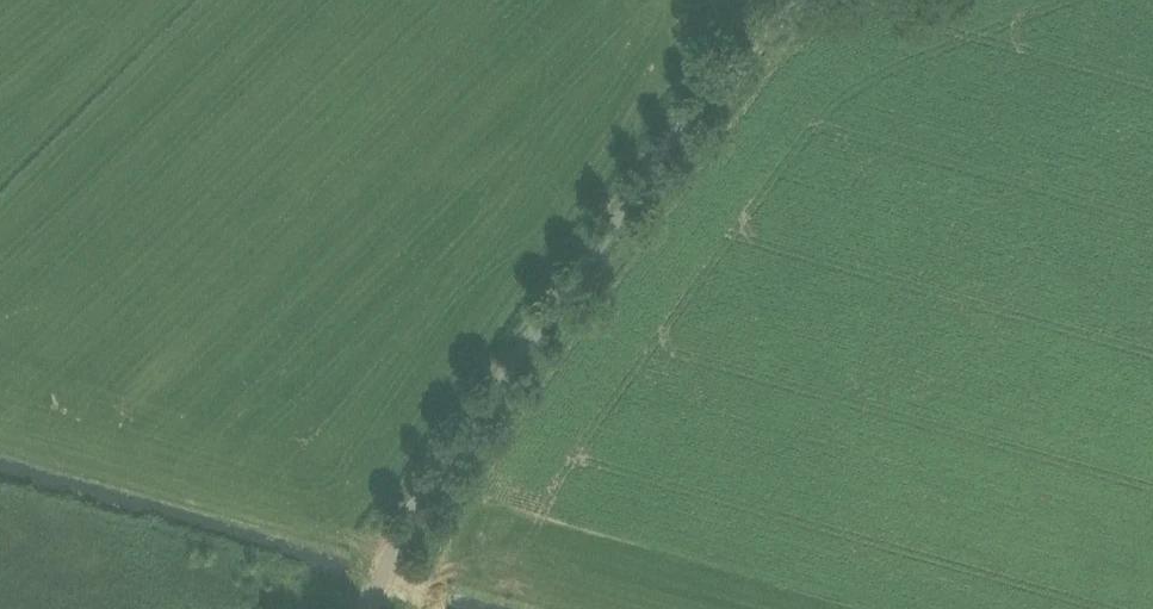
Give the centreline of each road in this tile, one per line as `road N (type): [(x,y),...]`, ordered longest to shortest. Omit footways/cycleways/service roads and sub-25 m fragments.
road 1 (unclassified): [(369,608),(444,461),(708,90),(758,36),(806,0)]

